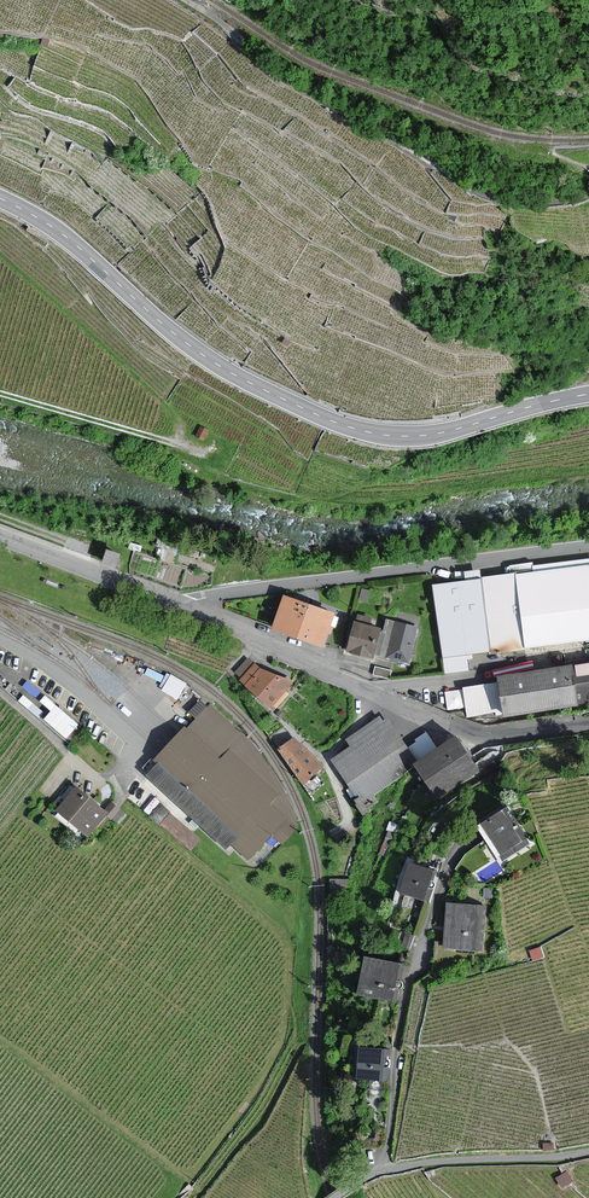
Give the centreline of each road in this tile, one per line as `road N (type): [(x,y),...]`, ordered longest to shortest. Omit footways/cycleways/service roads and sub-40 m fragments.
road 1 (primary): [(588,394),(419,437),(351,429),(231,376),(66,239),(0,201)]
road 2 (track): [(588,195),(507,200),(475,187),(278,74),(186,0)]
road 3 (unclassified): [(188,603),(454,726),(486,732),(588,723)]
road 4 (unclassified): [(188,603),(588,546)]
road 5 (residential): [(383,1170),(406,996),(450,862),(471,839)]
road 6 (track): [(176,1197),(165,1166),(0,1038)]
road 7 (unclassified): [(588,1152),(383,1170)]
road 8 (track): [(0,393),(194,448)]
road 9 (unclassified): [(0,536),(188,603)]

